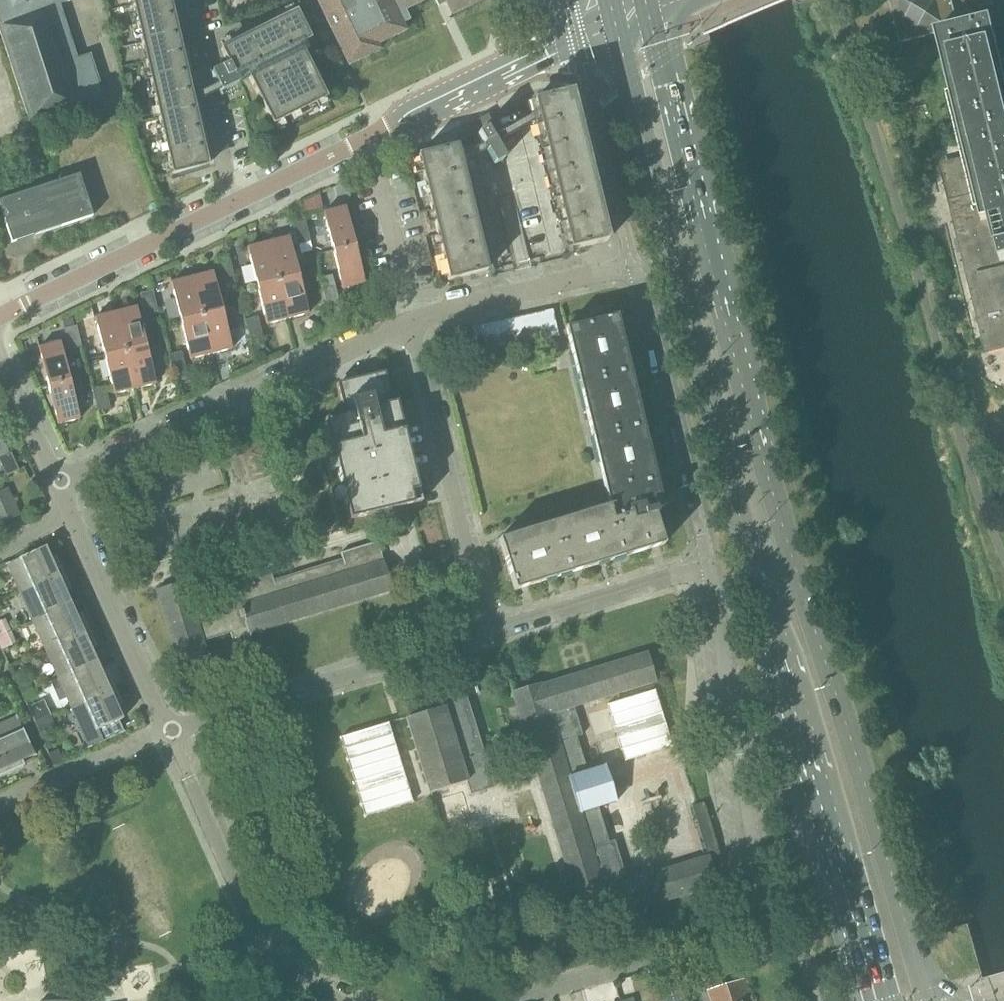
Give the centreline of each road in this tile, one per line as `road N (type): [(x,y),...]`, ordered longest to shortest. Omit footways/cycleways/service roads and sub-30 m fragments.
road 1 (primary): [(930,1000),(765,461),(650,6)]
road 2 (primary): [(612,22),(706,399),(878,1000)]
road 3 (residential): [(0,315),(369,137)]
road 4 (residential): [(58,482),(412,320)]
road 5 (unclassified): [(712,569),(769,923)]
road 6 (residential): [(168,729),(487,633)]
road 7 (residential): [(339,1000),(261,942),(168,729)]
road 8 (residential): [(487,633),(412,320)]
road 9 (unclassified): [(635,272),(712,569)]
road 10 (residential): [(769,923),(512,1000)]
road 11 (residential): [(168,729),(68,510)]
road 12 (residential): [(487,633),(712,569)]
road 13 (residential): [(412,320),(610,271),(635,272)]
road 14 (residential): [(0,802),(168,729)]
road 15 (unclassified): [(369,137),(502,71)]
road 16 (residential): [(58,482),(0,353)]
road 17 (residential): [(502,71),(612,22)]

